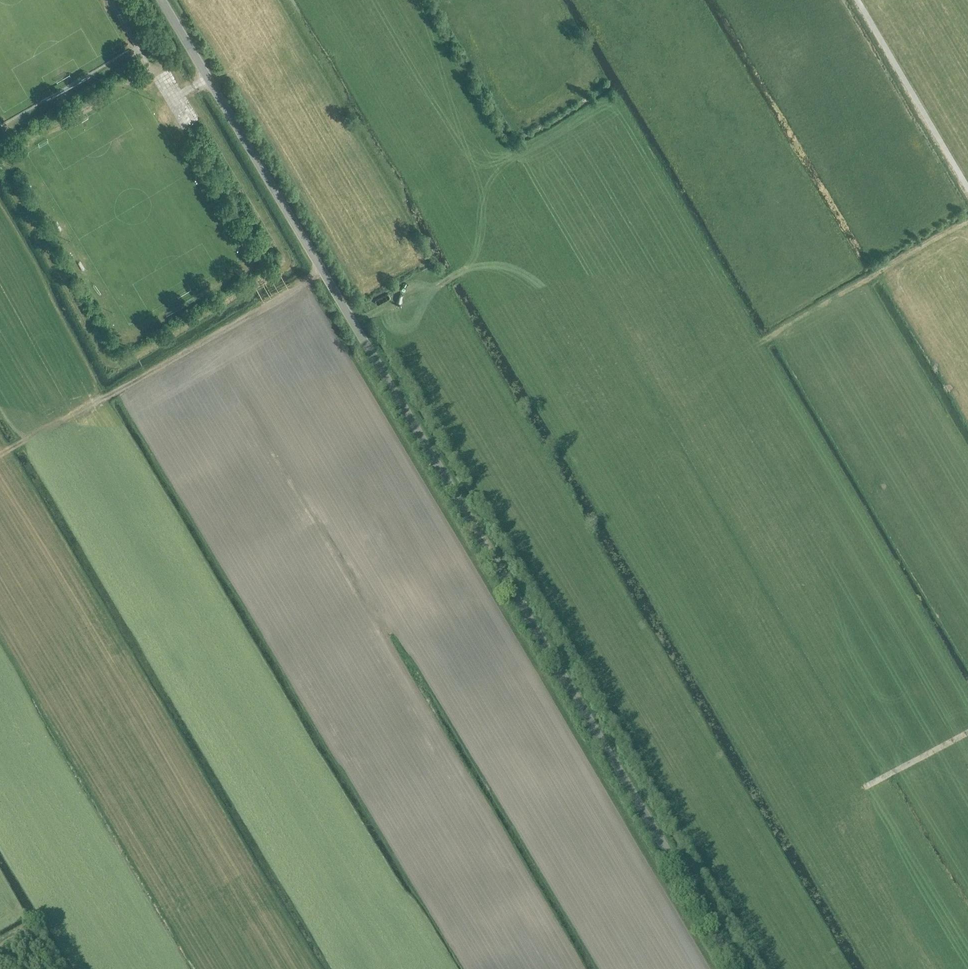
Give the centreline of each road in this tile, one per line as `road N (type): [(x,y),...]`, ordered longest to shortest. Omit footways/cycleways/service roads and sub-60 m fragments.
road 1 (tertiary): [(738,968),(161,0)]

